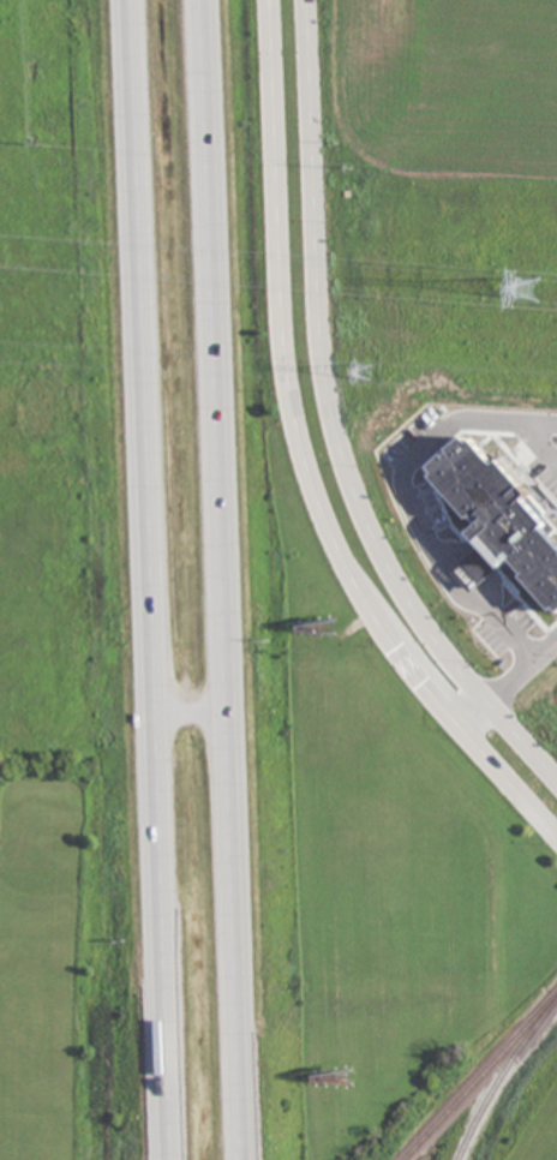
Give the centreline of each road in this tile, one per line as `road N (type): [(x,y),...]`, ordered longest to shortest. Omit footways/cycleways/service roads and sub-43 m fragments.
road 1 (motorway): [(131,0),(163,1159)]
road 2 (motorway): [(236,1159),(233,664),(212,0)]
road 3 (secondary): [(270,0),(285,354),(304,453),(367,600),(556,833)]
road 4 (secondary): [(556,774),(399,591),(341,450),(319,298),(307,0)]

